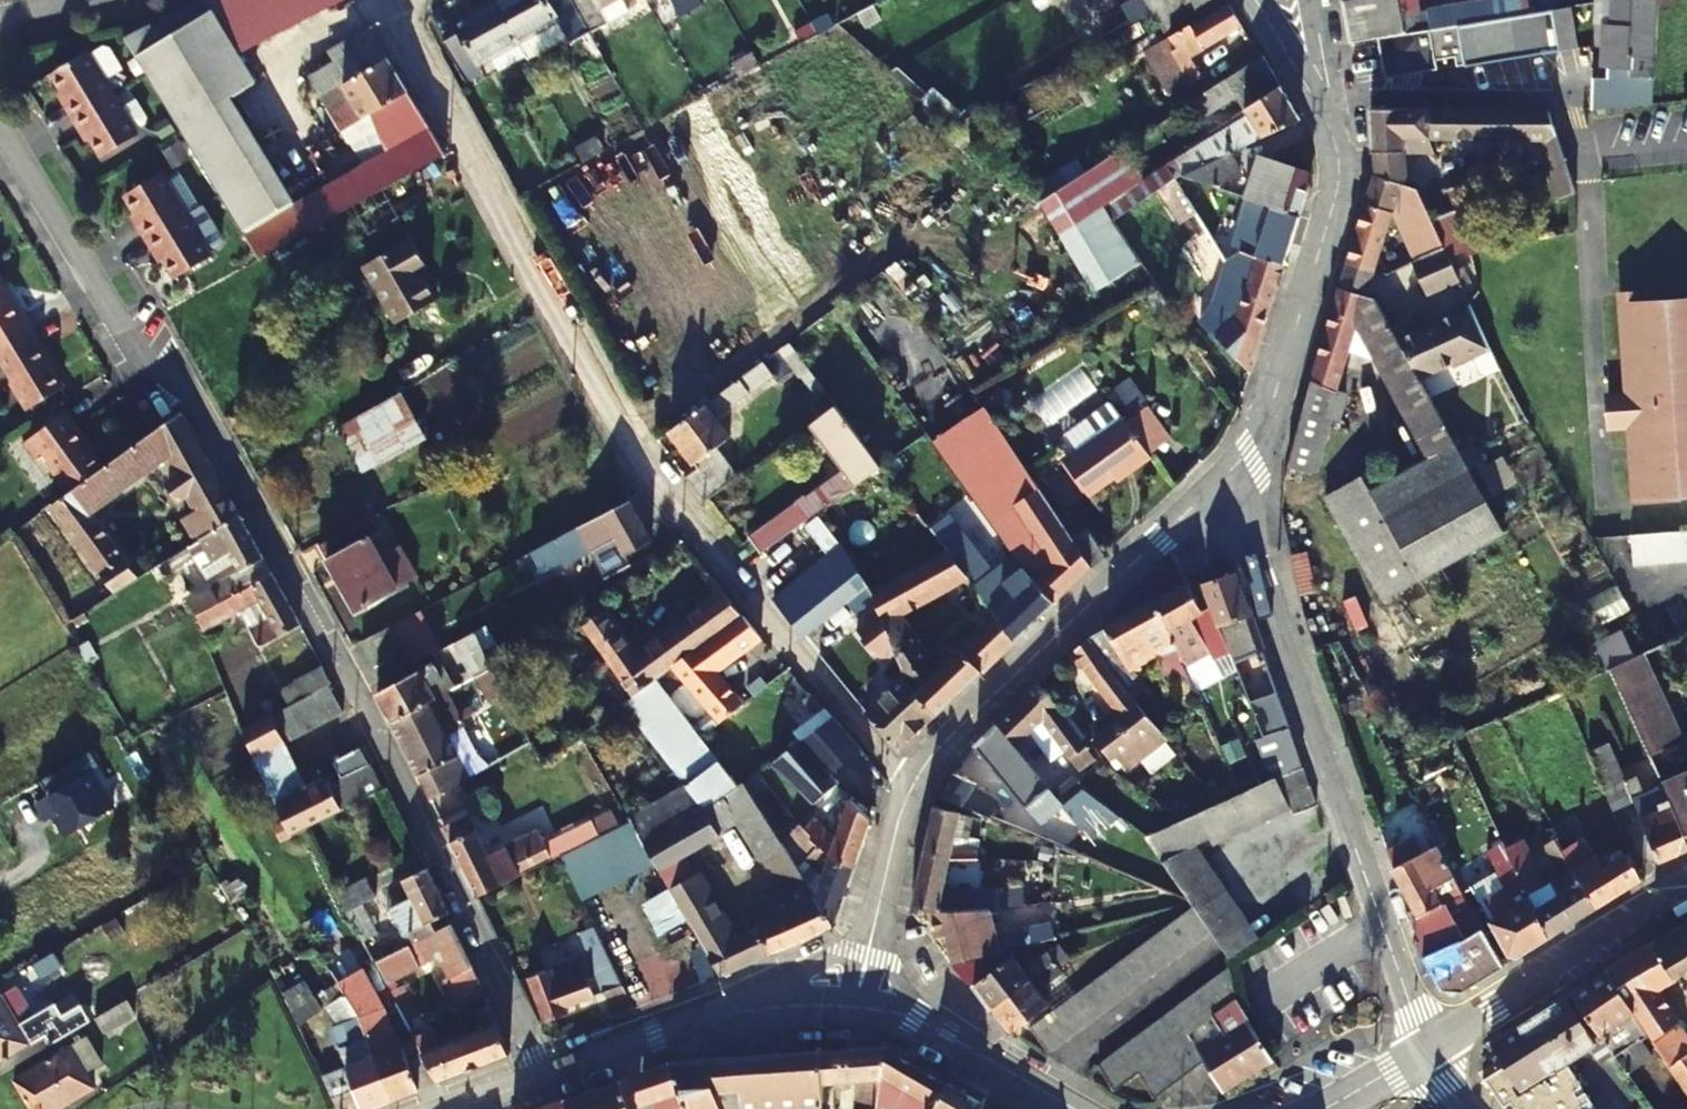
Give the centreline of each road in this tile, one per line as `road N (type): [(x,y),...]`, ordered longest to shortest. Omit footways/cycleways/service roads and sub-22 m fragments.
road 1 (residential): [(542,1080),(424,835),(193,398),(137,349),(0,129)]
road 2 (residential): [(392,8),(677,518),(907,787)]
road 3 (residential): [(1238,467),(1261,579),(1425,1050)]
road 4 (residential): [(1238,467),(944,739),(907,787)]
road 5 (residential): [(1314,92),(1337,158),(1332,210),(1261,429),(1238,467)]
road 6 (residential): [(542,1080),(729,1014),(856,1006)]
road 7 (residential): [(1686,883),(1425,1050)]
road 8 (residential): [(856,1006),(912,1018),(1068,1108)]
road 9 (residential): [(907,787),(856,1006)]
road 10 (residential): [(0,24),(119,0)]

